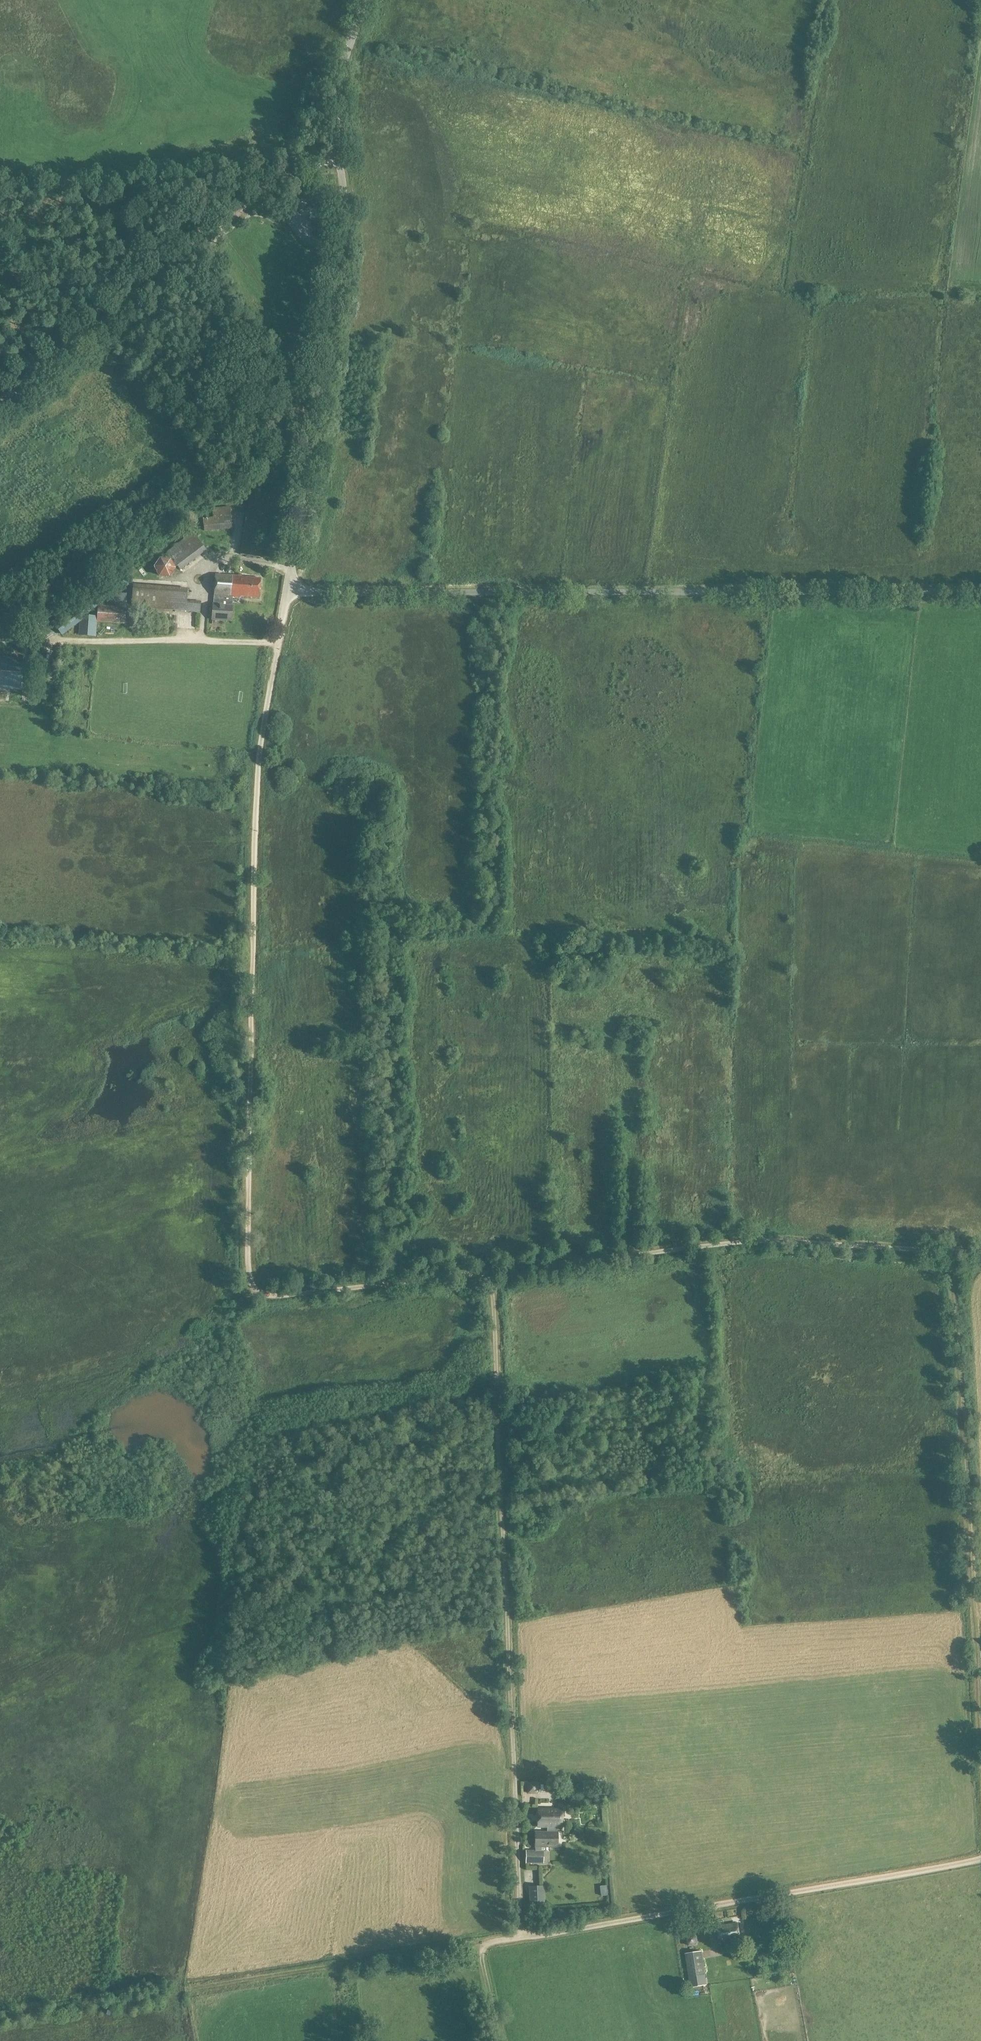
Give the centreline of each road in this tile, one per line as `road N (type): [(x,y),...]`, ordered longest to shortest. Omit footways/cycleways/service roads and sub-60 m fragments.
road 1 (track): [(523,1938),(490,1274),(289,1300),(260,1296),(247,1275),(259,783),(279,643)]
road 2 (unclassified): [(288,593),(980,591)]
road 3 (unclassified): [(288,593),(343,222),(341,89),(368,0)]
road 4 (unclassified): [(980,1861),(478,1946)]
road 5 (track): [(490,1274),(753,1243),(958,1255)]
road 6 (track): [(0,402),(338,149)]
road 7 (track): [(186,1990),(478,1946)]

